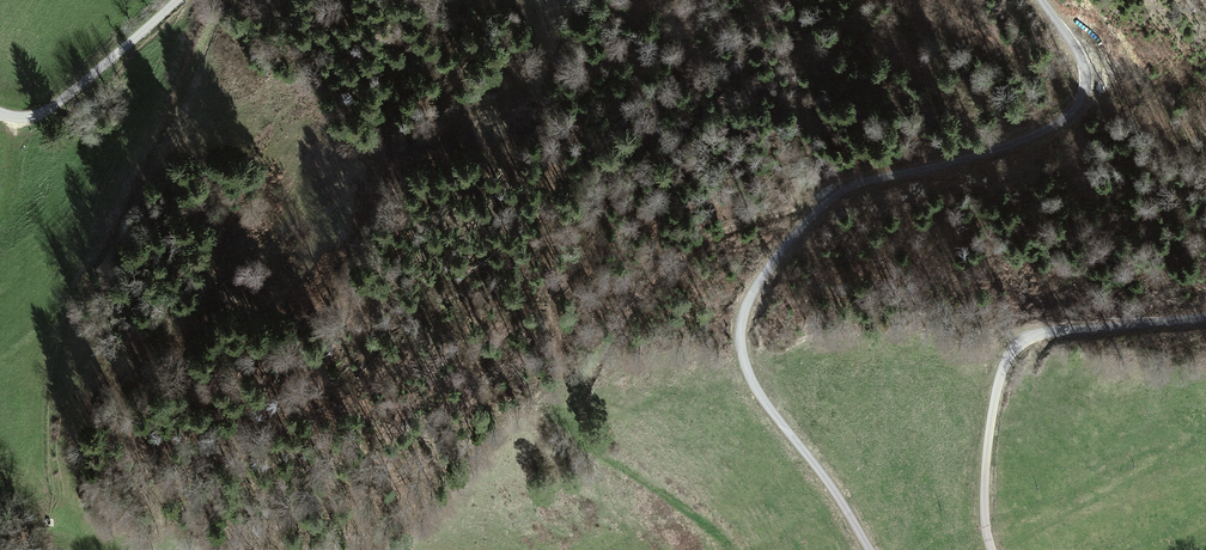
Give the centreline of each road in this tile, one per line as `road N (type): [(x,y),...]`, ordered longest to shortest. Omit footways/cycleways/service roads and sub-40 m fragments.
road 1 (track): [(830,199),(736,226),(681,252),(639,291),(573,397),(561,403),(553,395),(544,332),(543,116),(552,46),(580,0)]
road 2 (unclassified): [(746,308),(785,246),(847,186),(989,151),(1077,106),(1080,69),(1042,0)]
road 3 (unclassified): [(1205,318),(1045,332),(1012,351),(989,438),(985,511),(992,549)]
road 4 (track): [(108,269),(222,0)]
road 5 (unclassified): [(746,308),(742,351),(758,391),(870,549)]
road 6 (unclassified): [(0,113),(48,110),(177,0)]

